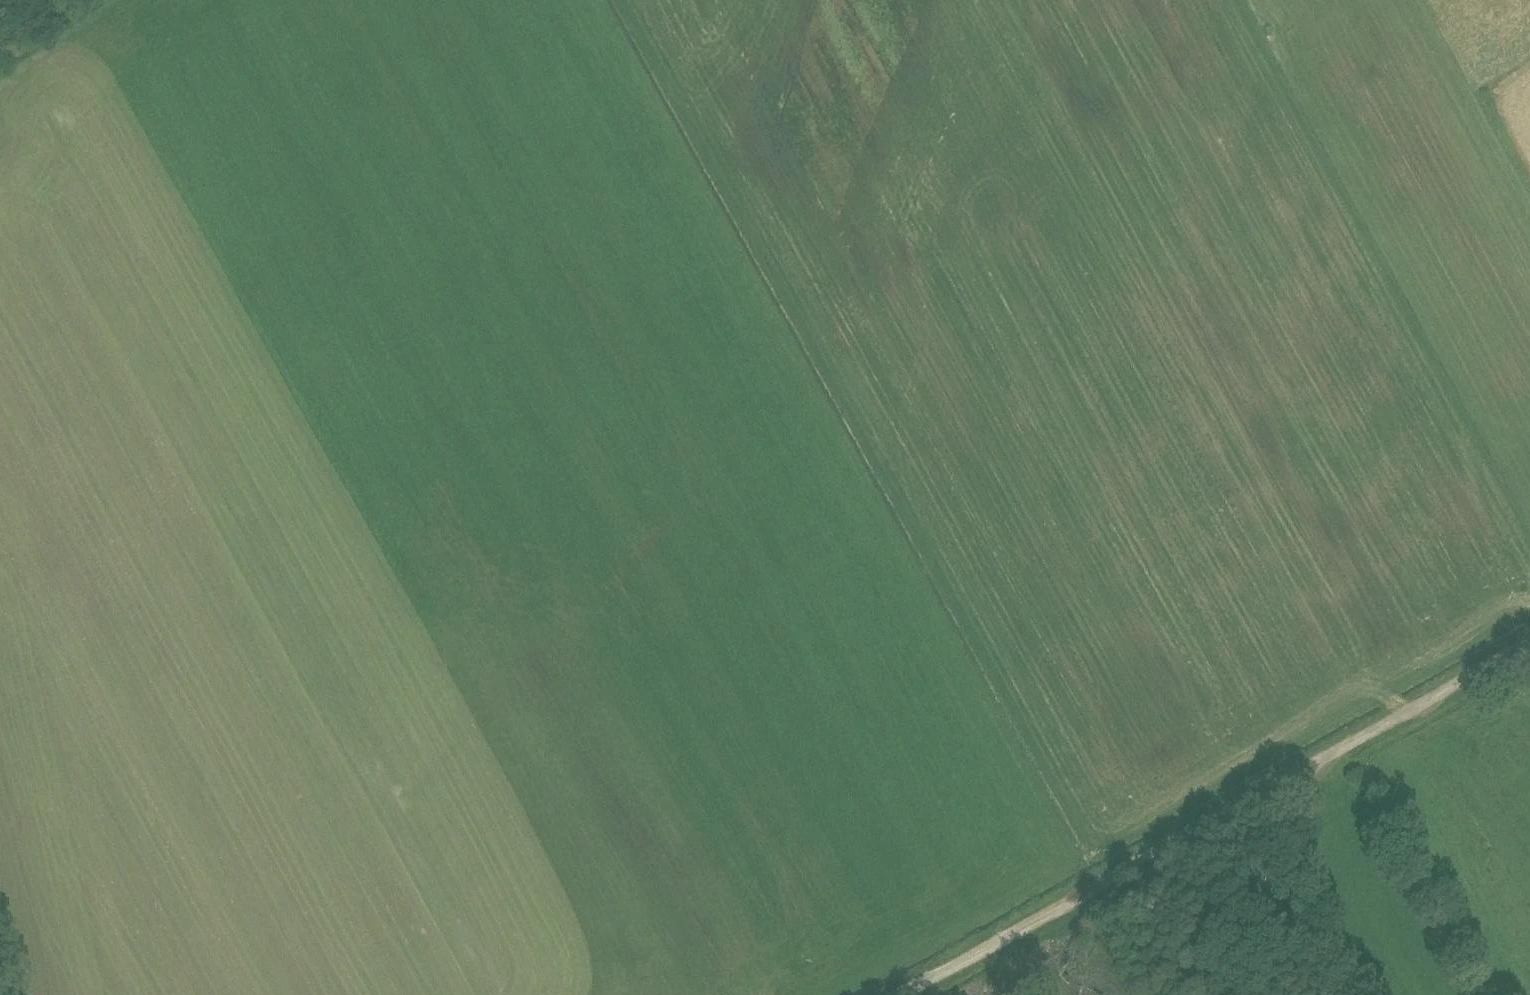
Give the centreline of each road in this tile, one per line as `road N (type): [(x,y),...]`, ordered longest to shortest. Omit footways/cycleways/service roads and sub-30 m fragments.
road 1 (track): [(896,994),(1529,646)]

